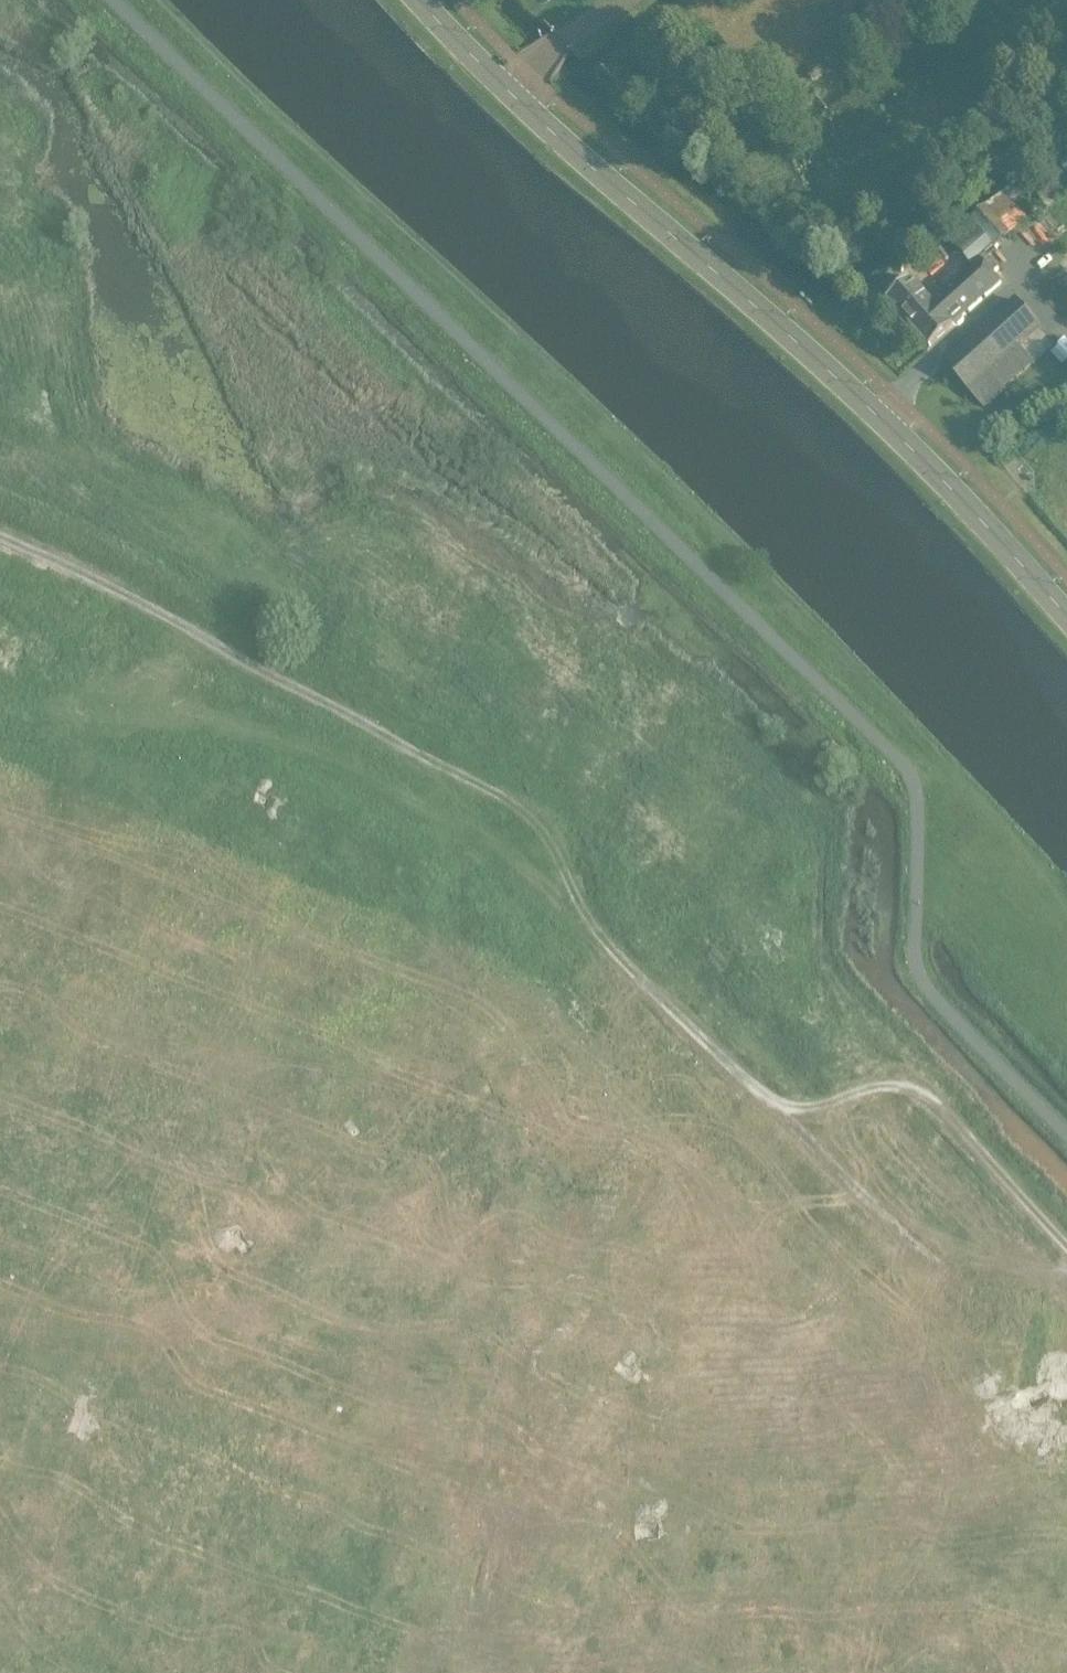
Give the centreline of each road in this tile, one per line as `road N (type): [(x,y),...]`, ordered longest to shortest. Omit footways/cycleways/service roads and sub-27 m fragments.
road 1 (tertiary): [(1066,615),(872,408),(509,91),(420,0)]

